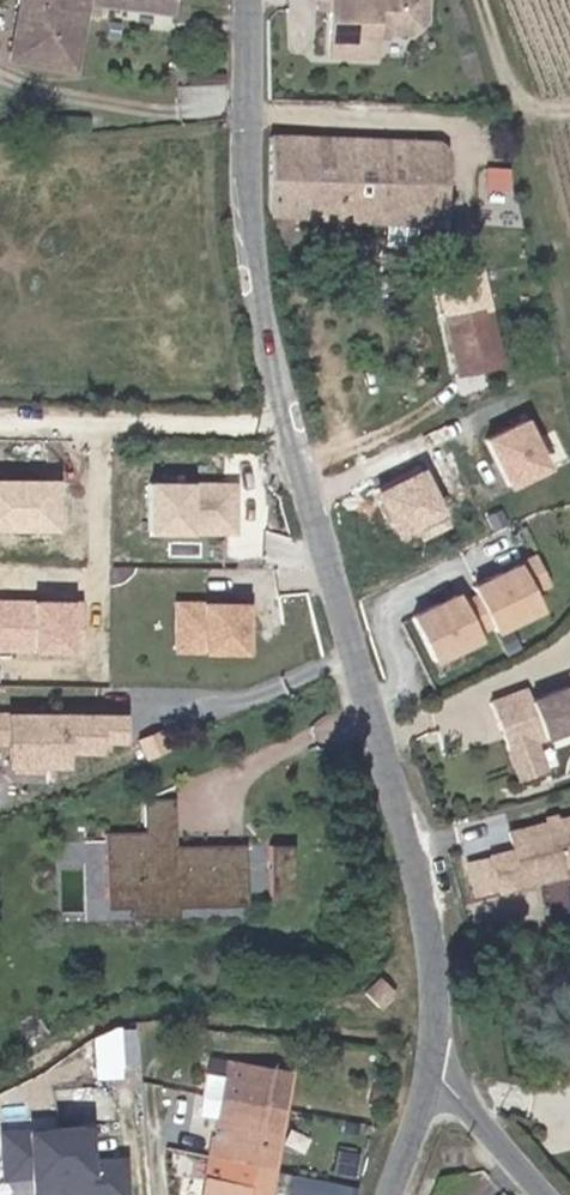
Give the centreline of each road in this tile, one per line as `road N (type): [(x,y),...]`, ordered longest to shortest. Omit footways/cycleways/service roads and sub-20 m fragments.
road 1 (tertiary): [(433,1072),(440,1012),(430,914),(294,430)]
road 2 (tertiary): [(294,430),(261,301),(249,0)]
road 3 (unclassified): [(294,430),(0,426)]
road 4 (track): [(569,318),(515,107)]
road 5 (residential): [(433,1072),(547,1194)]
road 6 (track): [(480,0),(515,107),(569,106)]
road 7 (tertiary): [(392,1194),(433,1072)]

